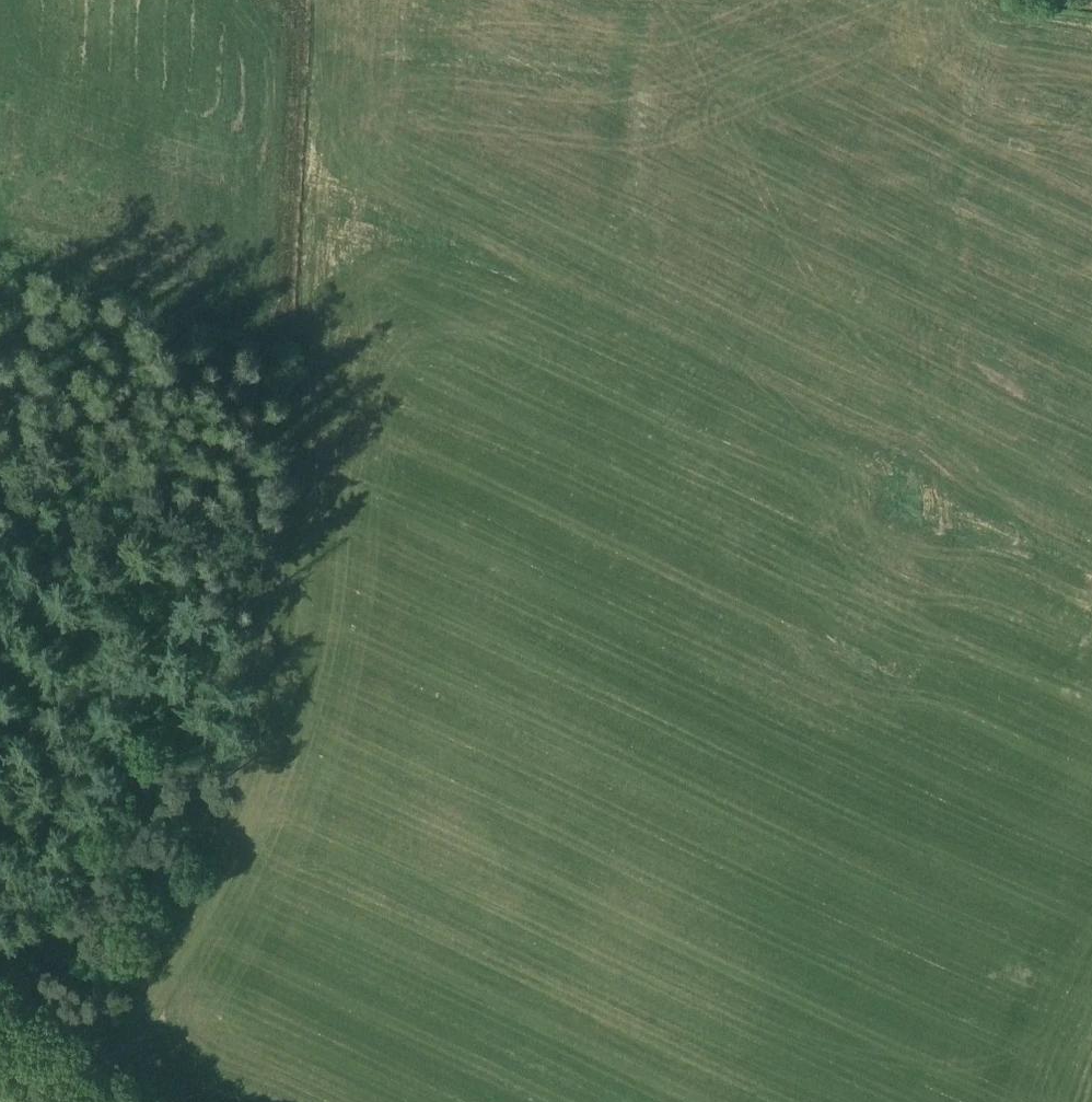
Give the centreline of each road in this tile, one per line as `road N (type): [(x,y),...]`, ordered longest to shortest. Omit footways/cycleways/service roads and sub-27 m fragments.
road 1 (track): [(115,1101),(0,1039)]

